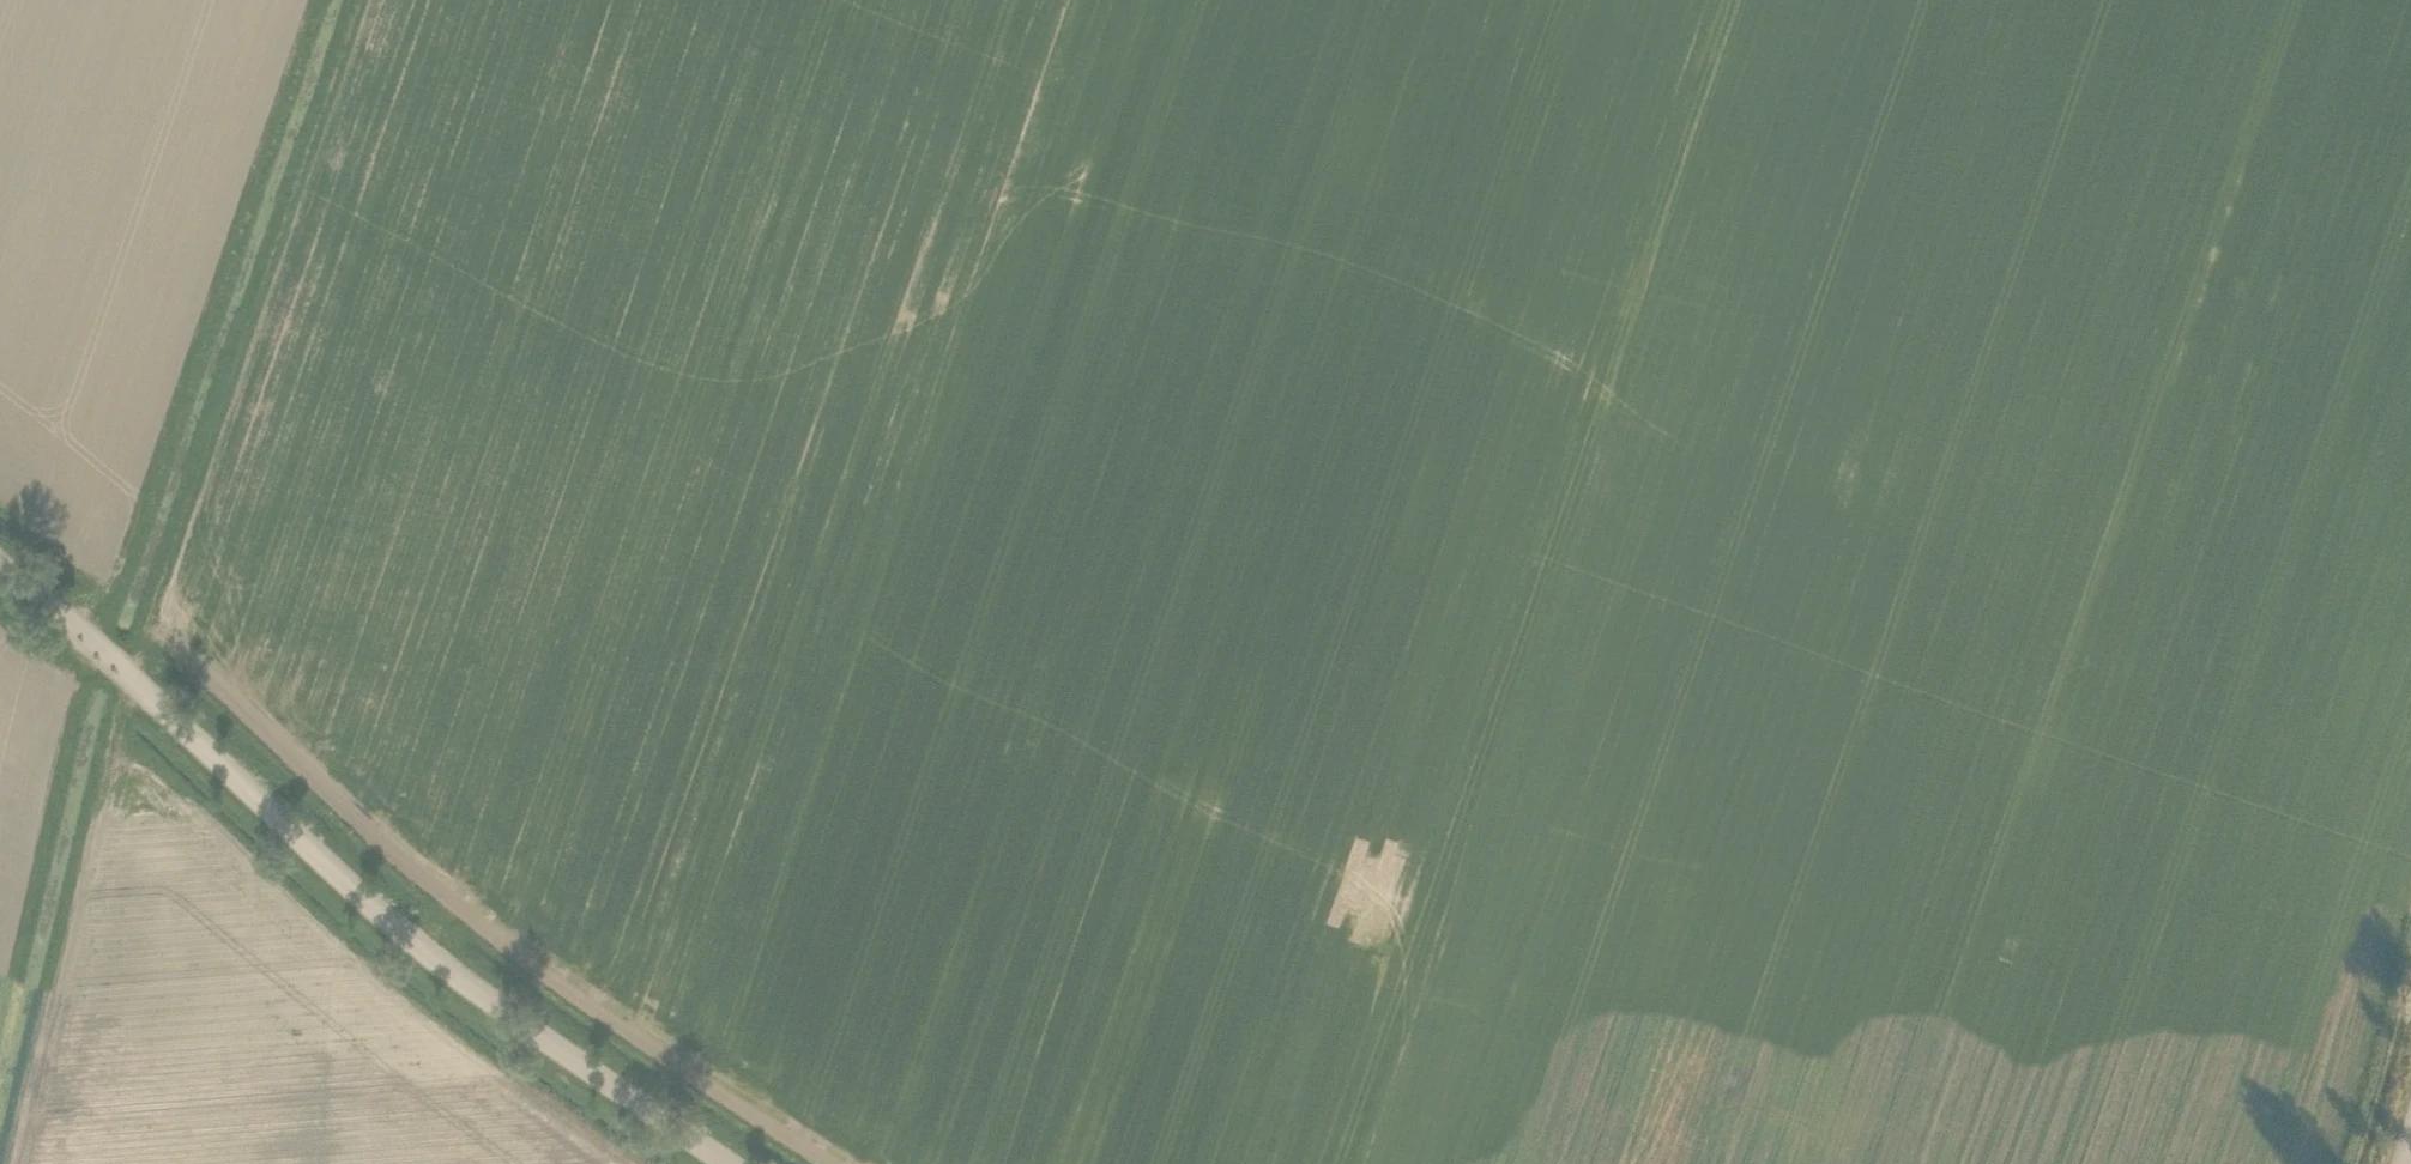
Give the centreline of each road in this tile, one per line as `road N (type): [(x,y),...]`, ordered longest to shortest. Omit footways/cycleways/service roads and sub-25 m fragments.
road 1 (tertiary): [(0,560),(458,978),(726,1163)]

